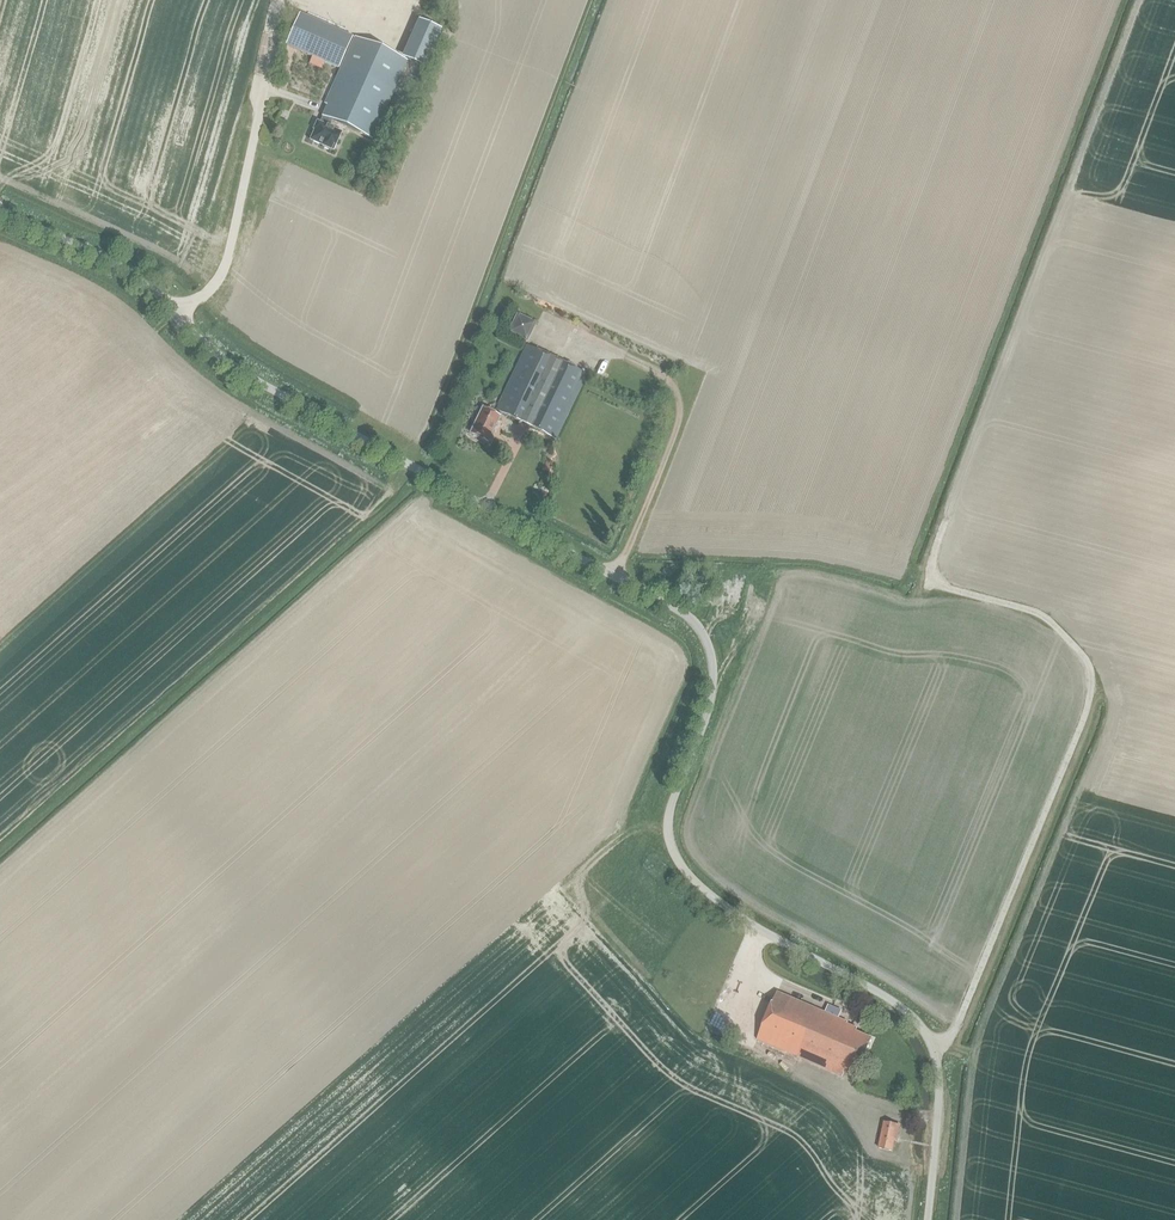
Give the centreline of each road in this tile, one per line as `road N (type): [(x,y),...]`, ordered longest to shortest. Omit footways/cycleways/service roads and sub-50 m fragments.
road 1 (unclassified): [(927,1219),(939,1081),(926,1033),(906,1011),(730,910),(674,851),(671,805),(713,686),(697,625),(228,363),(133,276),(0,209)]
road 2 (track): [(934,1051),(956,1029),(1091,691),(1082,655),(1043,617),(932,583),(942,526)]

